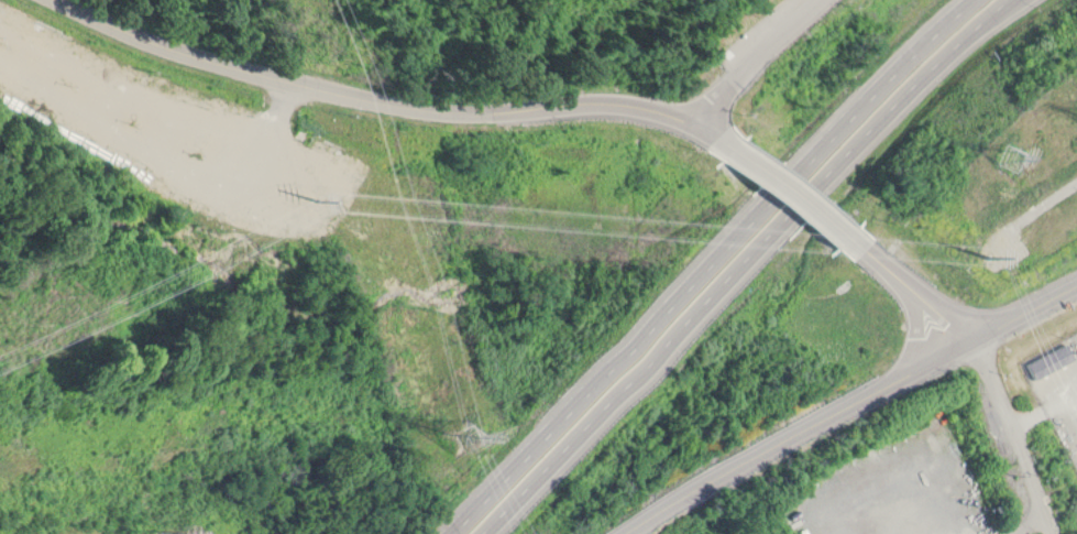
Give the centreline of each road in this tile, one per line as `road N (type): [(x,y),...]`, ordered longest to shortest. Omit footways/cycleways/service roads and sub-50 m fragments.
road 1 (motorway): [(480,533),(1004,0)]
road 2 (motorway): [(976,0),(455,533)]
road 3 (residential): [(55,0),(228,76),(481,110),(597,99),(673,106),(746,148)]
road 4 (tertiary): [(612,533),(697,476),(1076,279)]
road 5 (residential): [(855,231),(971,335)]
road 6 (residential): [(746,148),(855,231)]

